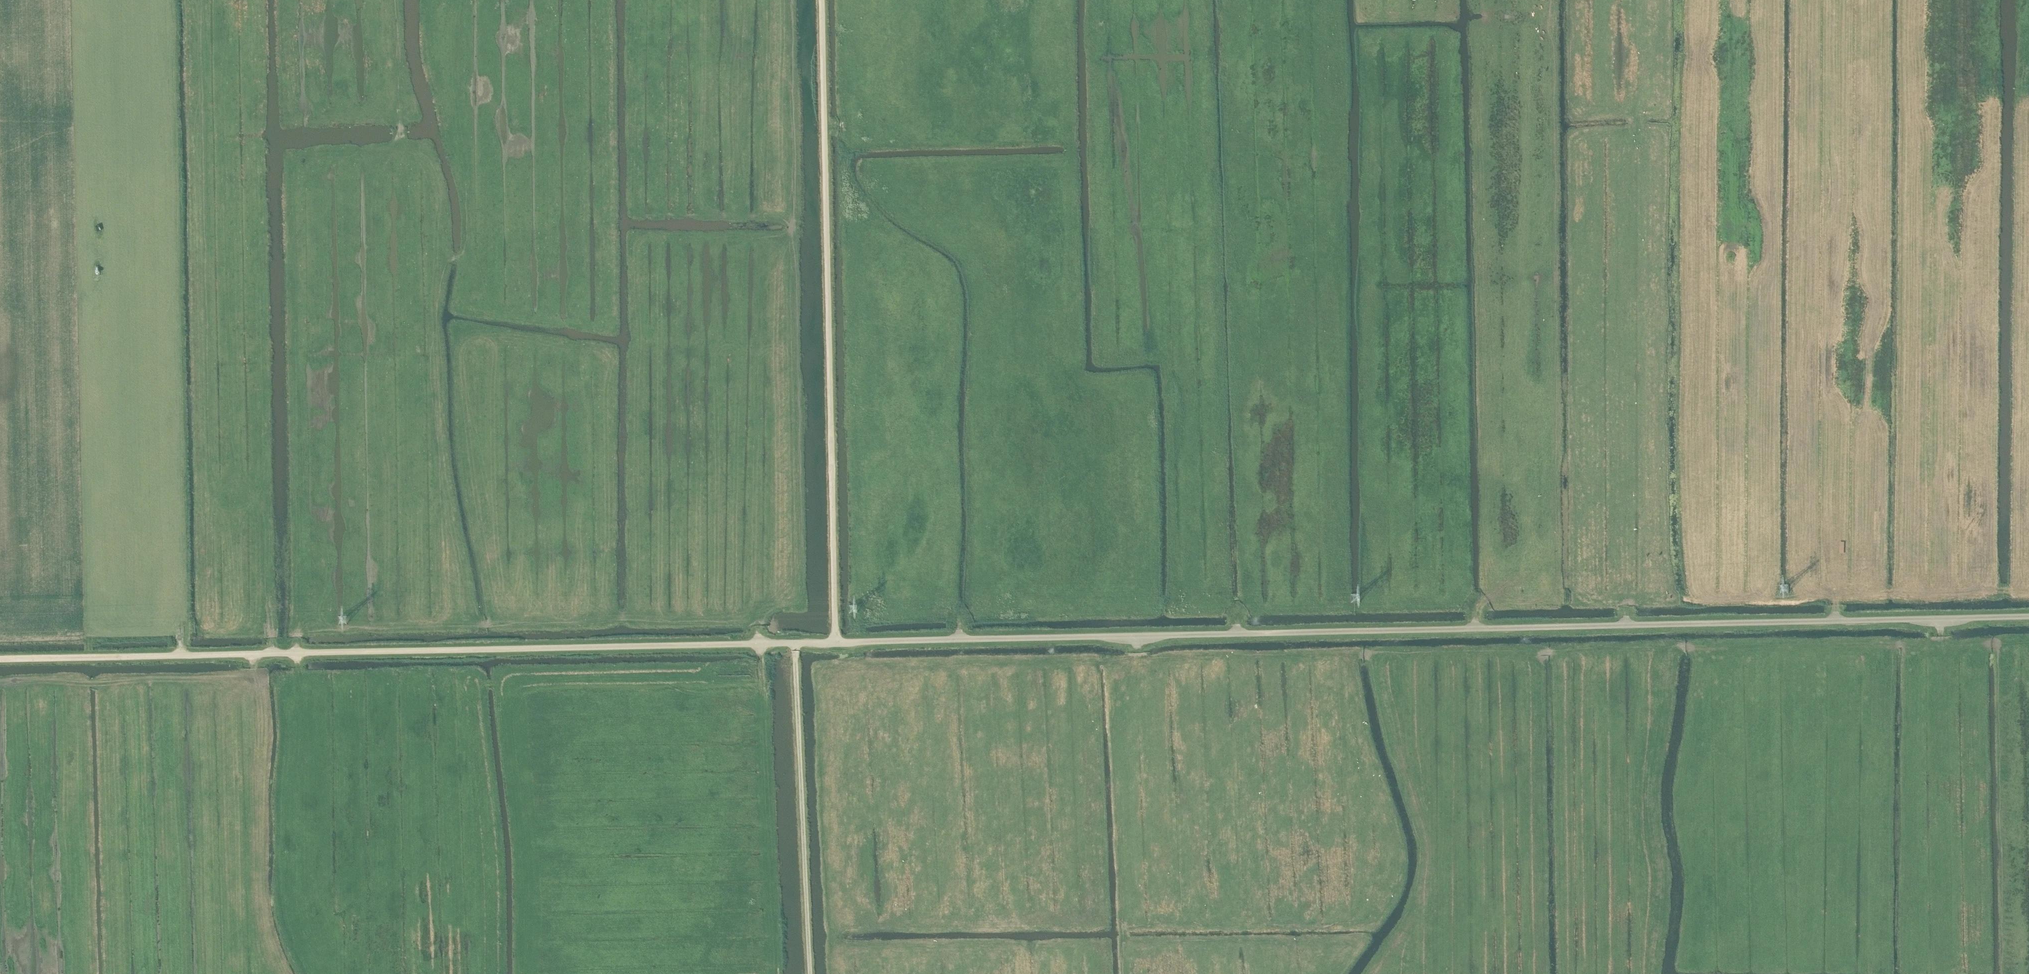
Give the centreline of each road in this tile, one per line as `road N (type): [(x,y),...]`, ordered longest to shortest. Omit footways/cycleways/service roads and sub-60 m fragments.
road 1 (unclassified): [(835,642),(2028,617)]
road 2 (unclassified): [(0,659),(835,642)]
road 3 (unclassified): [(835,642),(822,0)]
road 4 (track): [(810,973),(794,643)]

